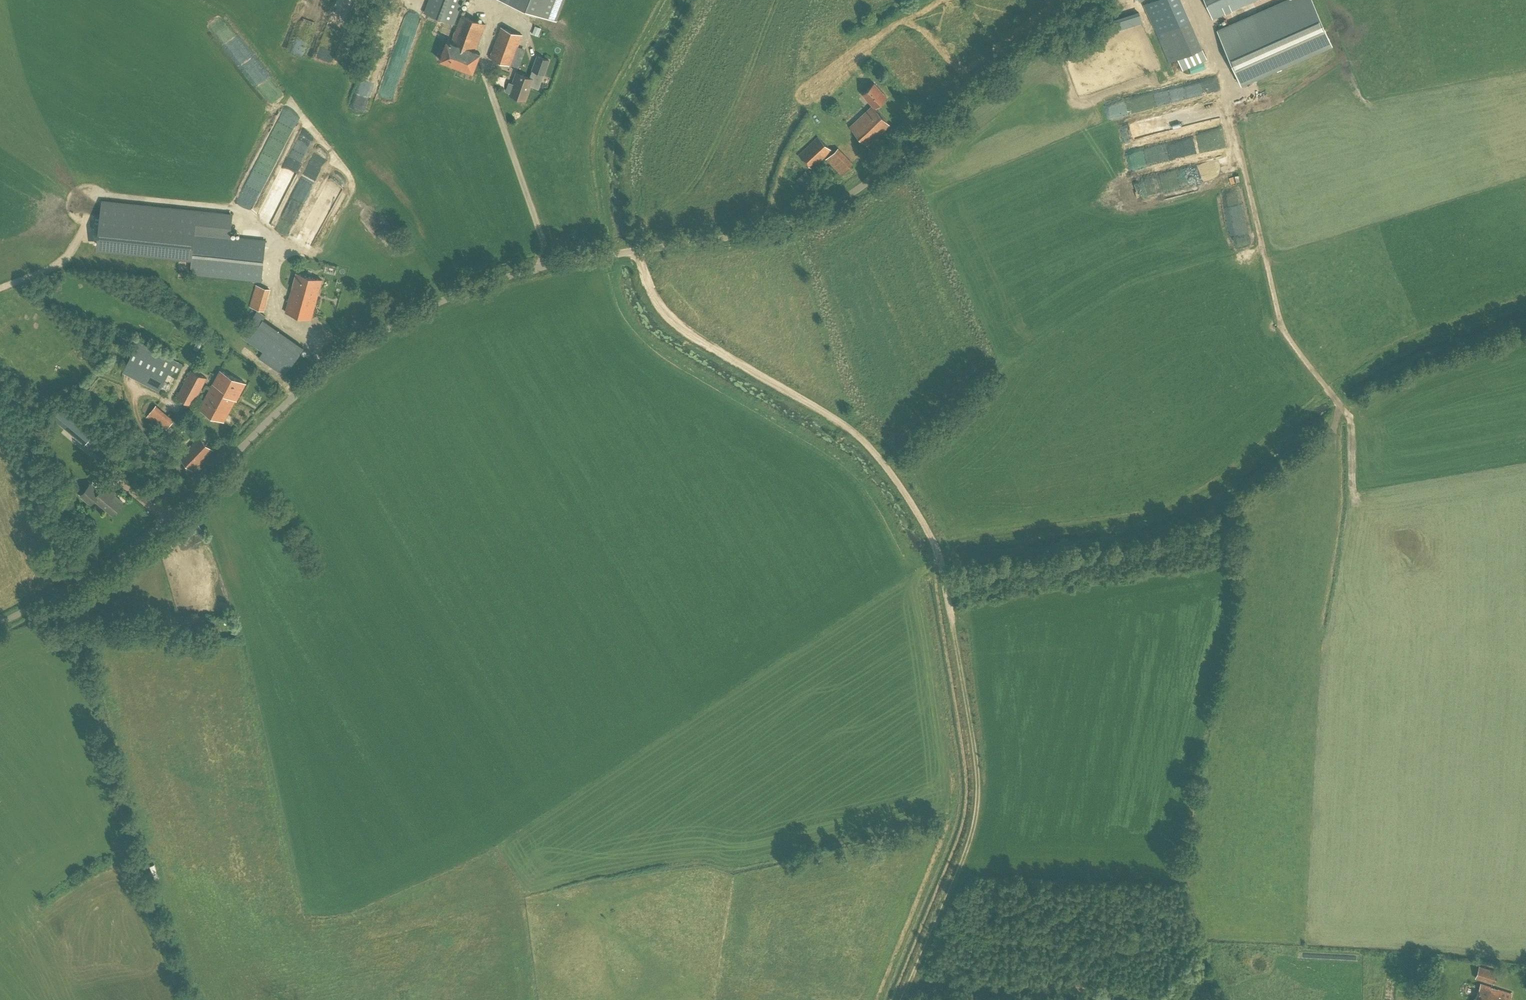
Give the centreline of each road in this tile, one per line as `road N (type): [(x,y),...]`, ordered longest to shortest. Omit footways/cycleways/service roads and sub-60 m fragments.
road 1 (unclassified): [(0,622),(144,540),(291,398),(393,325),(457,294),(550,265),(740,235),(811,215),(859,188),(1089,0)]
road 2 (track): [(903,999),(977,807),(973,748),(934,544)]
road 3 (track): [(934,544),(893,474),(851,430),(670,321),(654,303),(638,250)]

